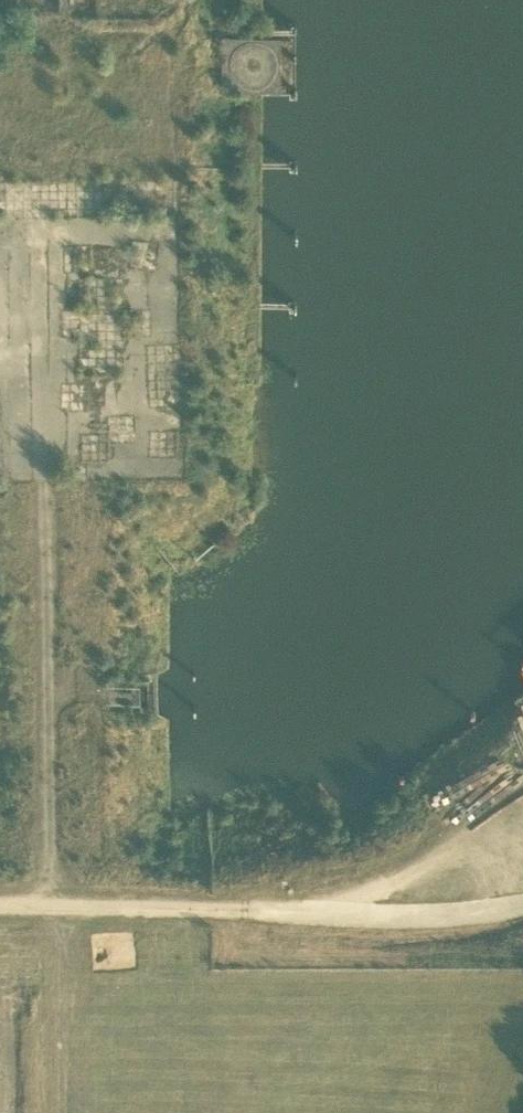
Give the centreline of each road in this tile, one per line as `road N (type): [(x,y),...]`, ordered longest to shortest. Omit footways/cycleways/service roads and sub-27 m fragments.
road 1 (track): [(522,903),(457,917),(328,921),(0,906)]

